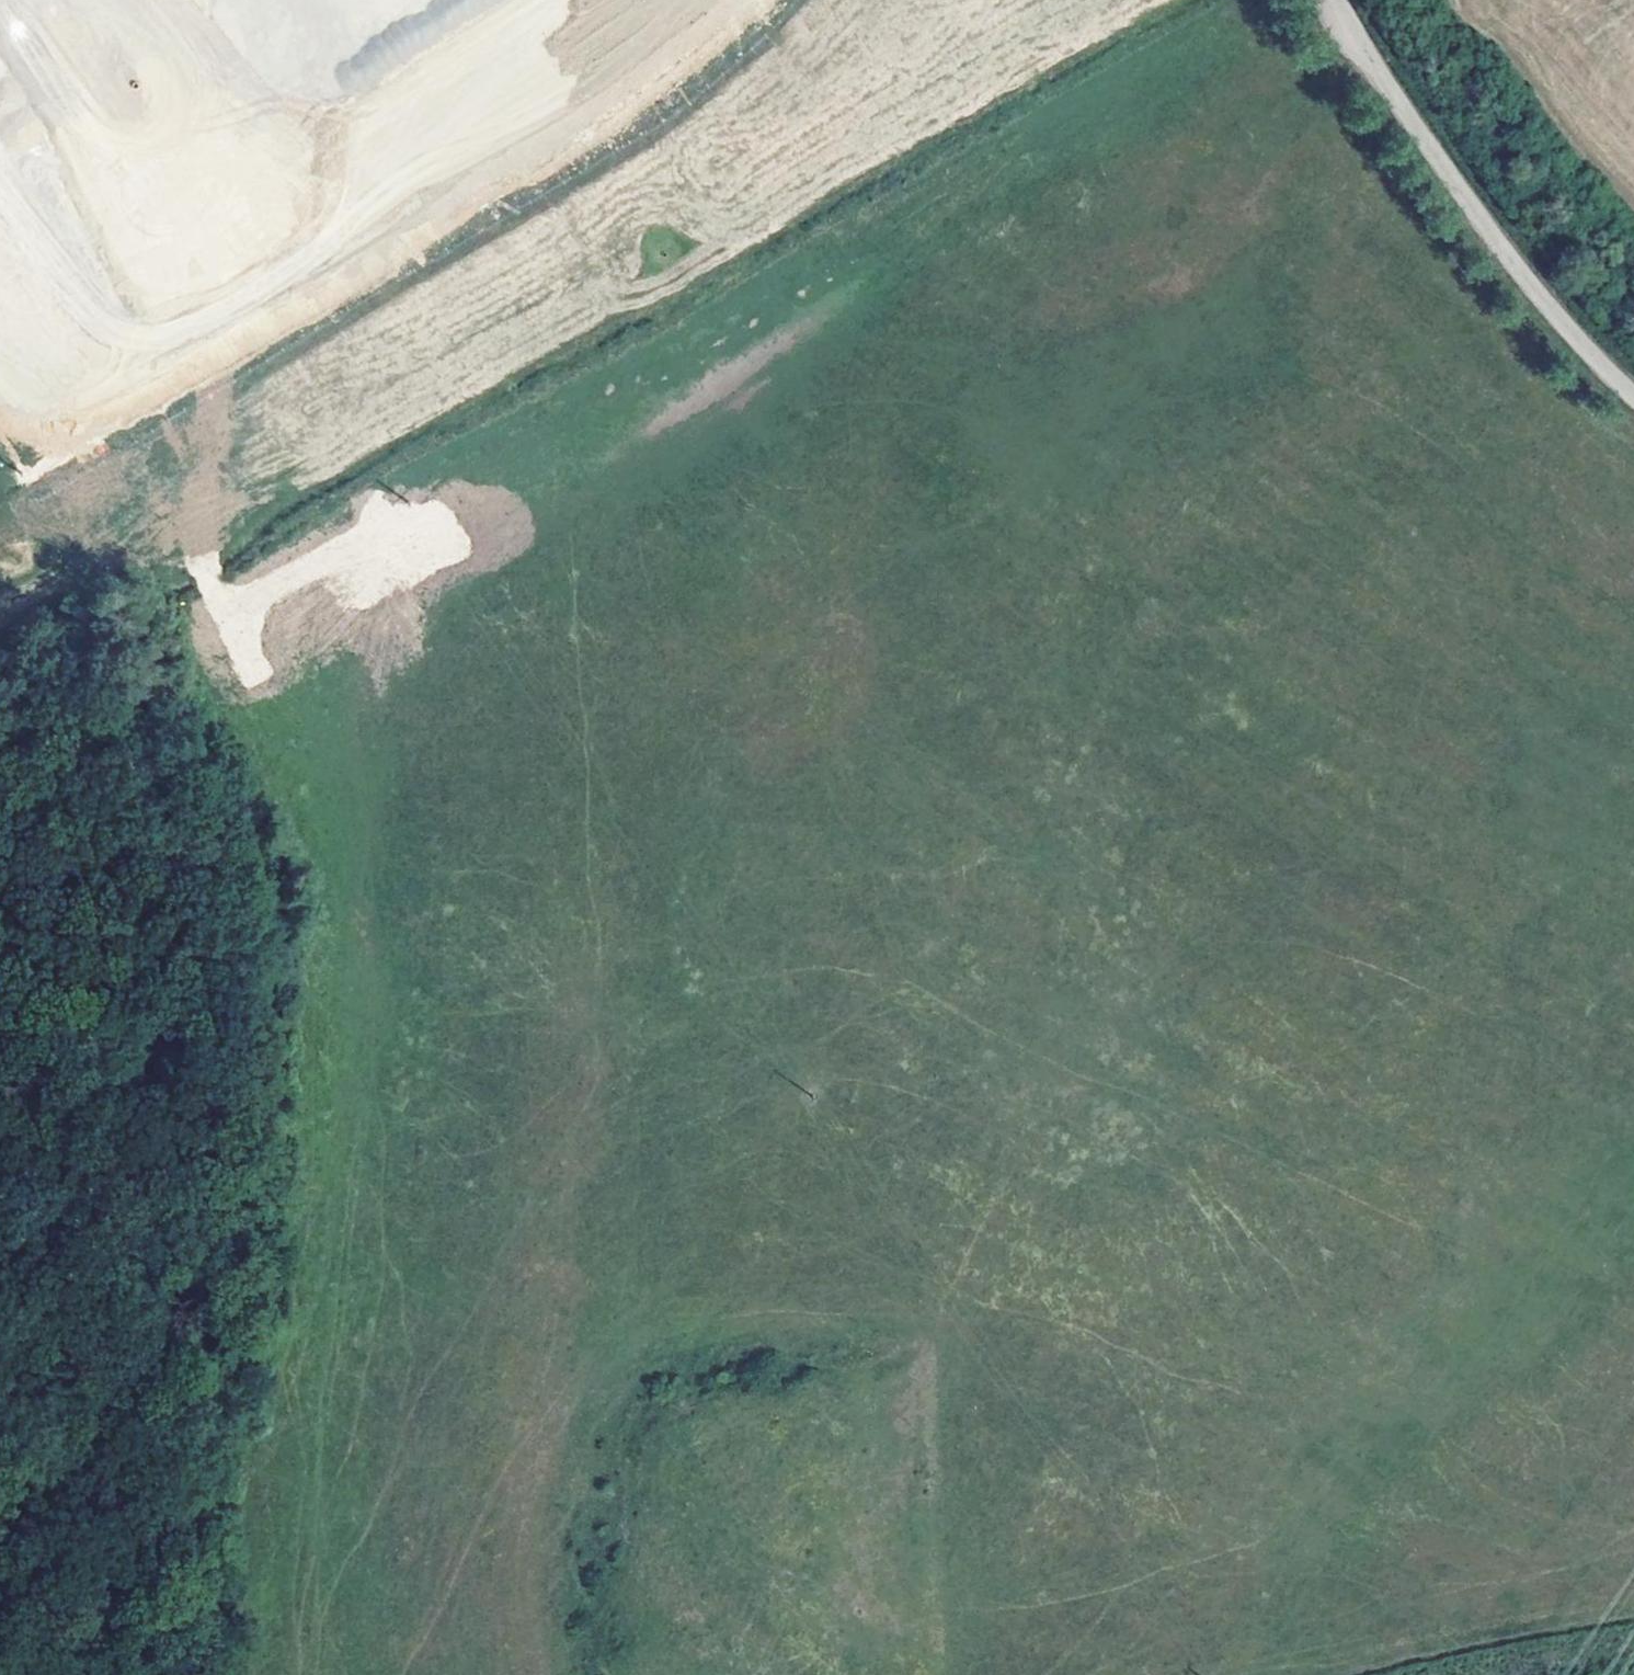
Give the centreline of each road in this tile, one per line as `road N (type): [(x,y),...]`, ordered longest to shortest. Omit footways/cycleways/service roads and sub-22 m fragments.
road 1 (unclassified): [(1633,395),(1577,340),(1480,218),(1339,0)]

